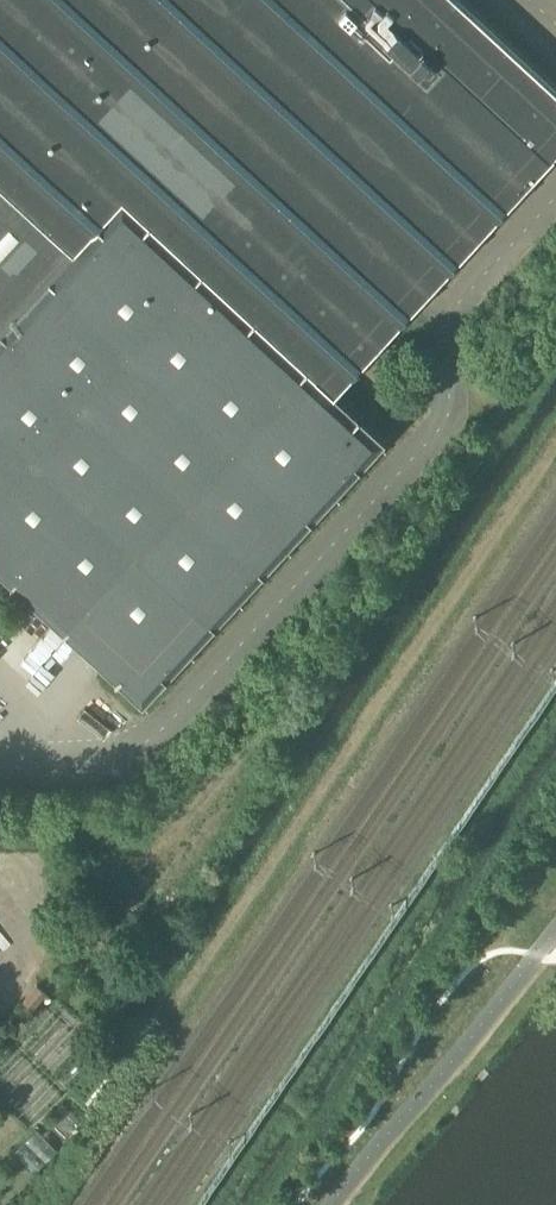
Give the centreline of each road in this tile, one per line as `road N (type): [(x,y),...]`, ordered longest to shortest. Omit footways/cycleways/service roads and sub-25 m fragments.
road 1 (track): [(555,475),(183,1017)]

